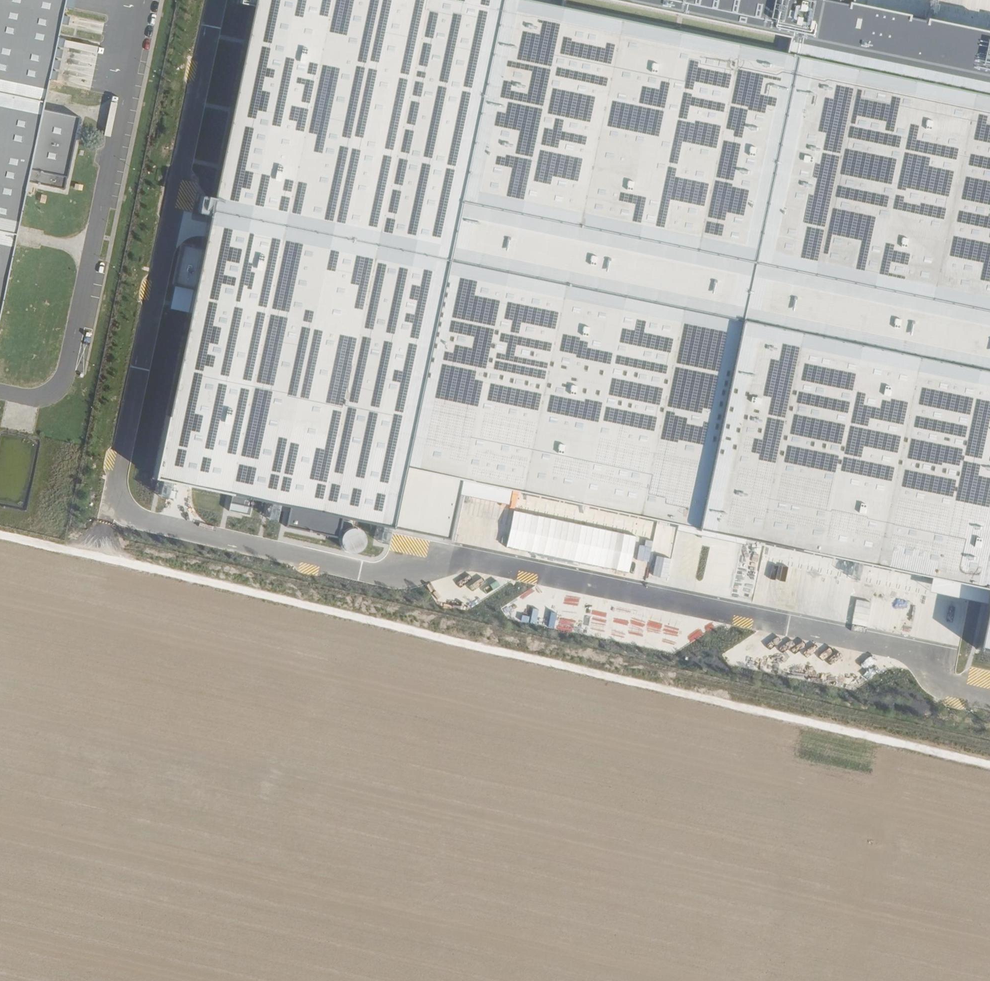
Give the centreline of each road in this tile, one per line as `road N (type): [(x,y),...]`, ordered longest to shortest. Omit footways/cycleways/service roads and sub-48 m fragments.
road 1 (track): [(0,533),(989,767)]

